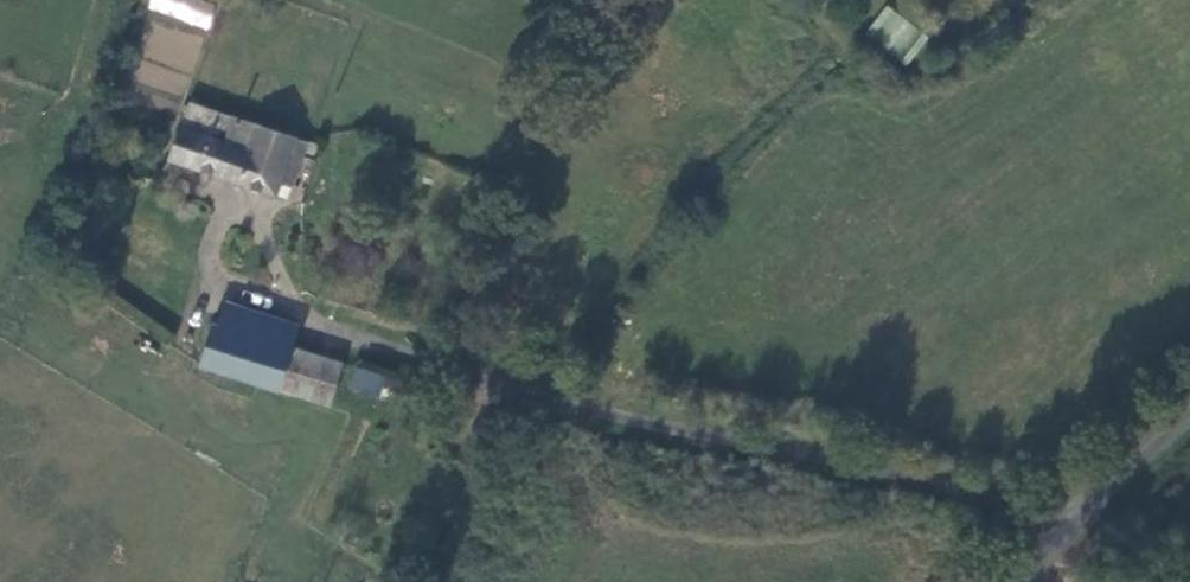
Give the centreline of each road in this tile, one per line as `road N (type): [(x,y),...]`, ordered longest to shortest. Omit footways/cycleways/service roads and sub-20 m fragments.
road 1 (unclassified): [(1079,521),(483,378)]
road 2 (unclassified): [(309,316),(221,278),(212,251),(224,218),(247,210),(262,217),(288,293)]
road 3 (unclassified): [(483,378),(309,316)]
road 4 (unclassified): [(1189,419),(1079,521)]

